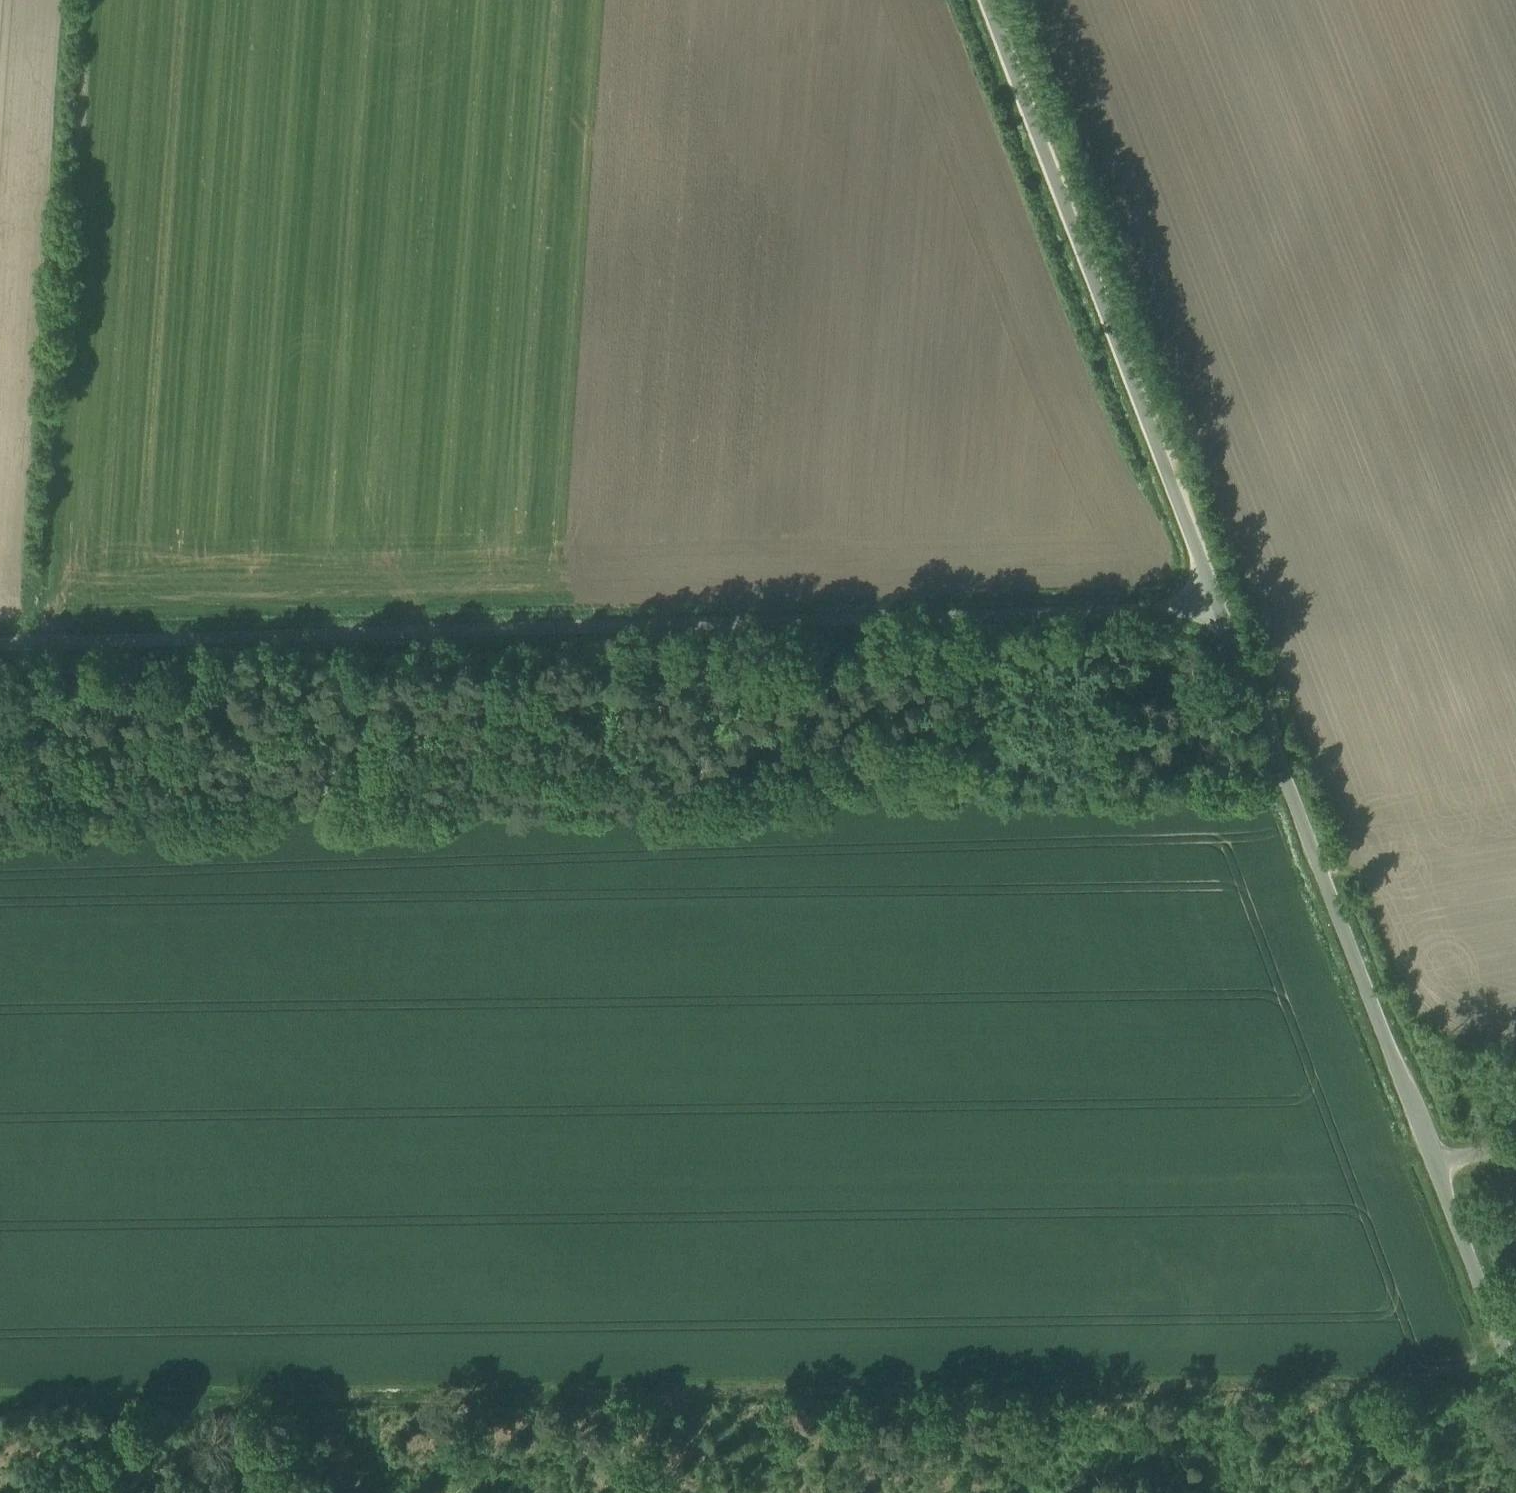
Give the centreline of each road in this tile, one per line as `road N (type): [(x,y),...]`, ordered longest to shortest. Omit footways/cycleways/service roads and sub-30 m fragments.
road 1 (unclassified): [(0,632),(1217,597)]
road 2 (unclassified): [(1217,597),(1515,1363)]
road 3 (unclassified): [(985,0),(1217,597)]

